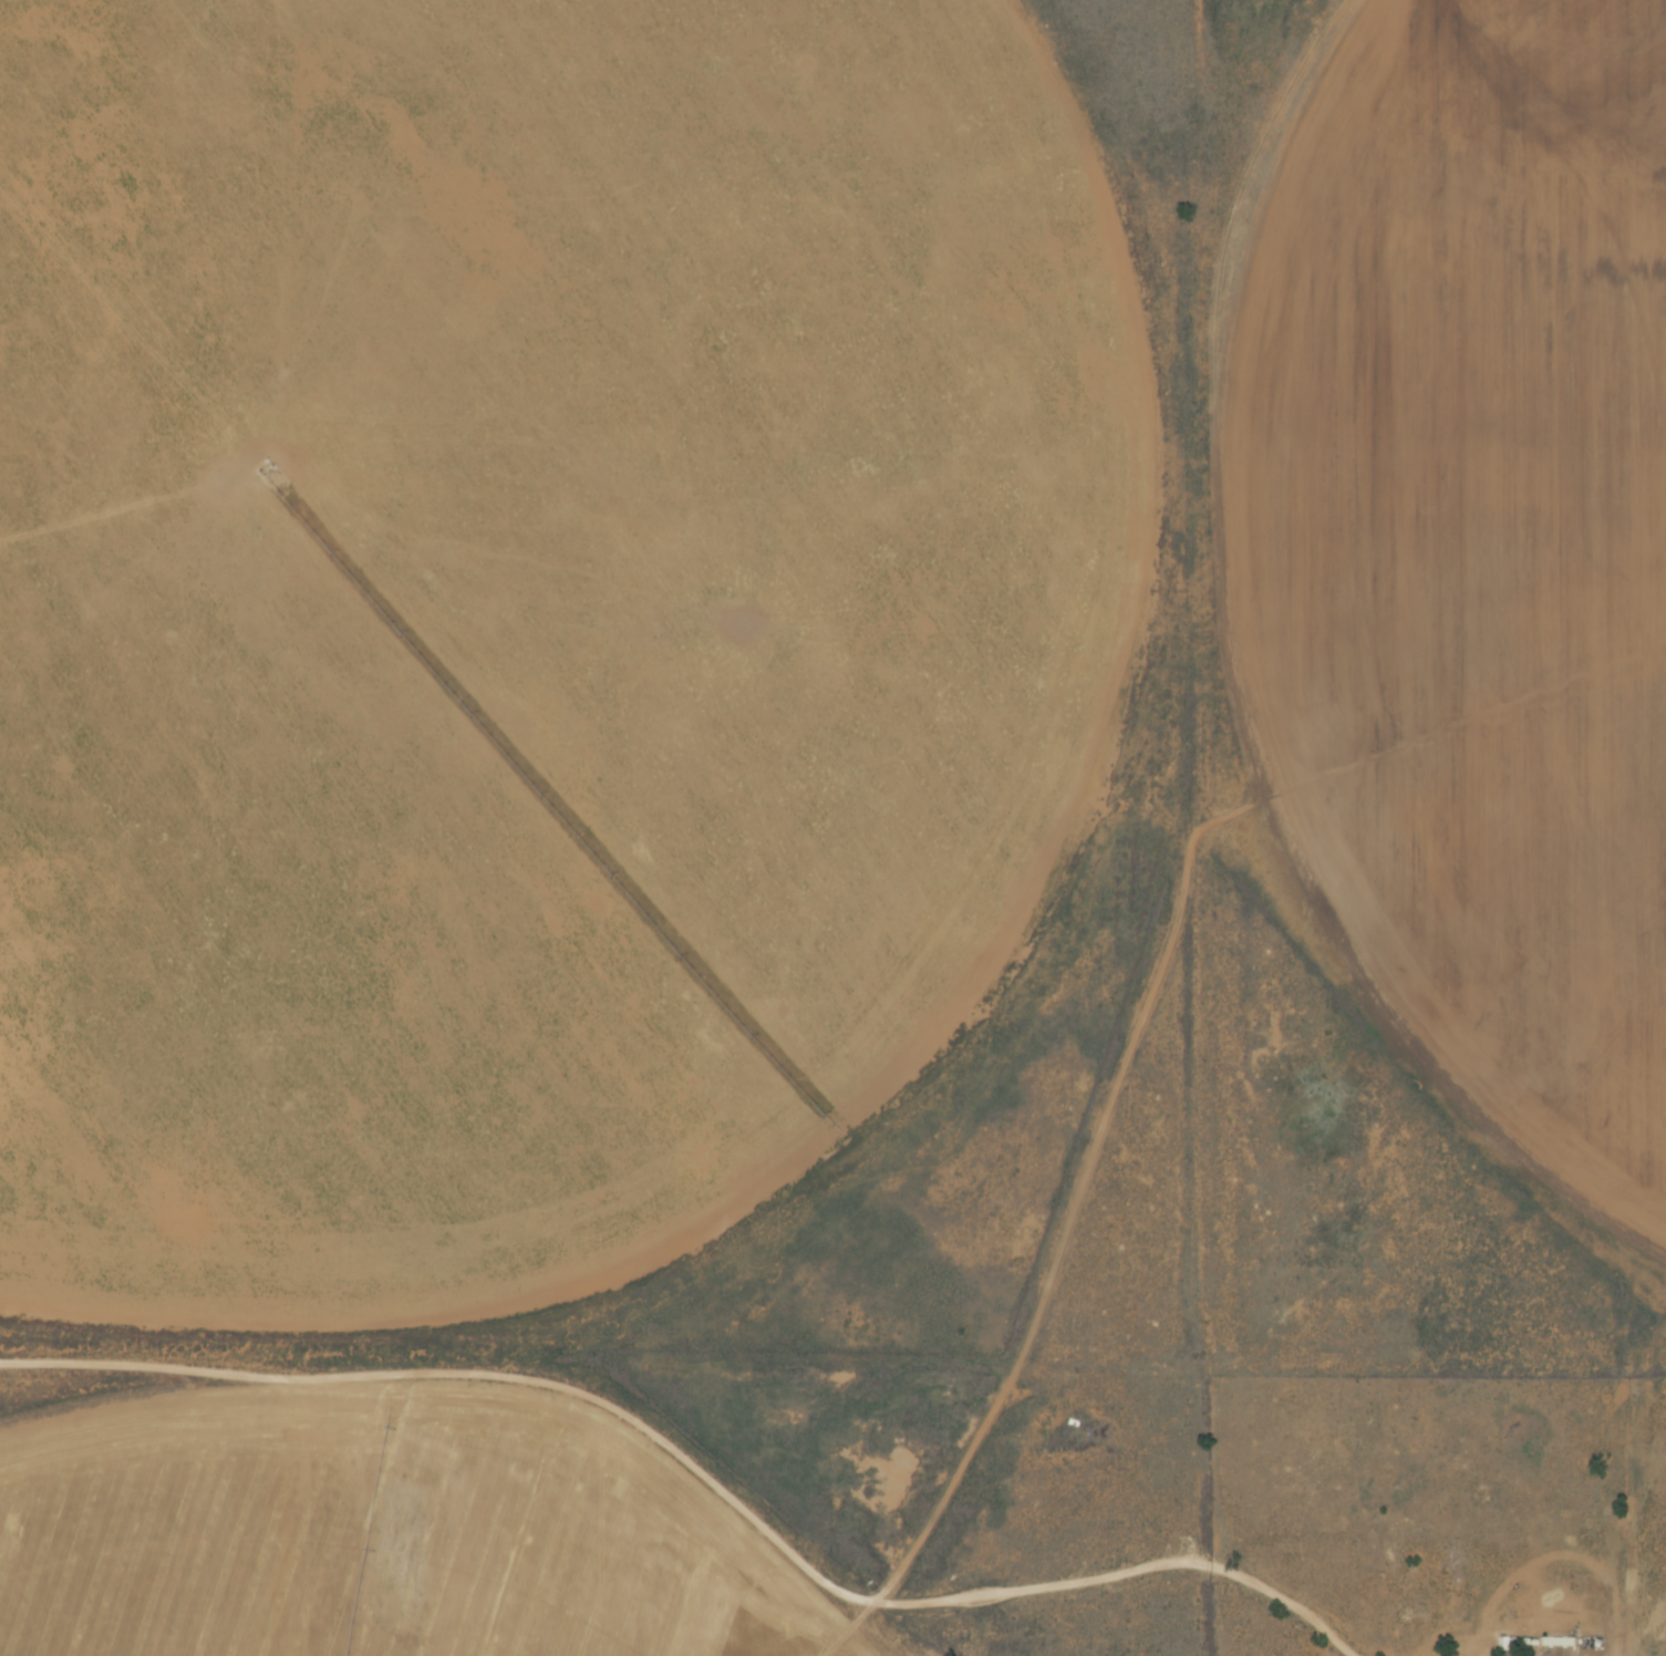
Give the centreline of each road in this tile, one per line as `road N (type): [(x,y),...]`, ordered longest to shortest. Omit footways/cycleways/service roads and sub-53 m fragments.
road 1 (residential): [(0,1365),(540,1379),(586,1395),(641,1429),(747,1512),(847,1607),(953,1606),(1100,1584),(1168,1564),(1199,1566),(1291,1612),(1347,1655)]

